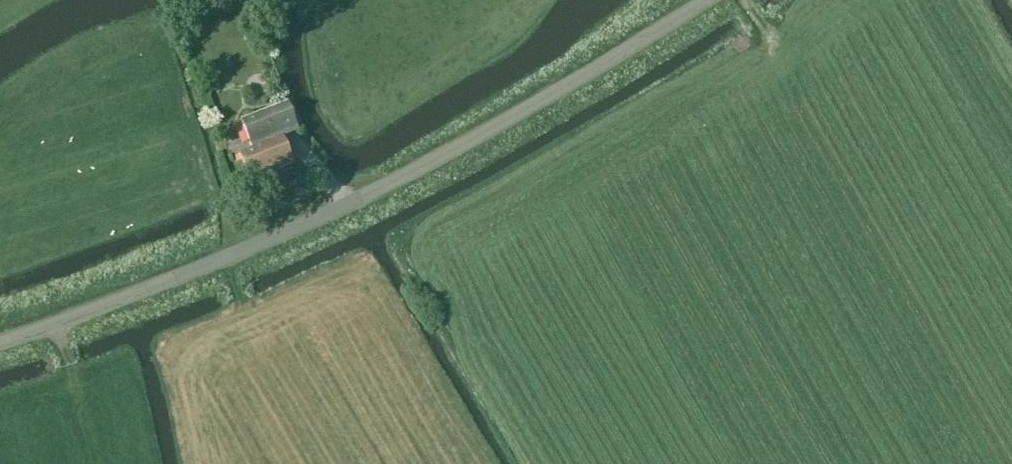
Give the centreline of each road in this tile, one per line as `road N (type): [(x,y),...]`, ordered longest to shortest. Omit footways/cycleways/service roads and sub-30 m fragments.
road 1 (unclassified): [(0,342),(291,233),(479,137),(704,0)]

